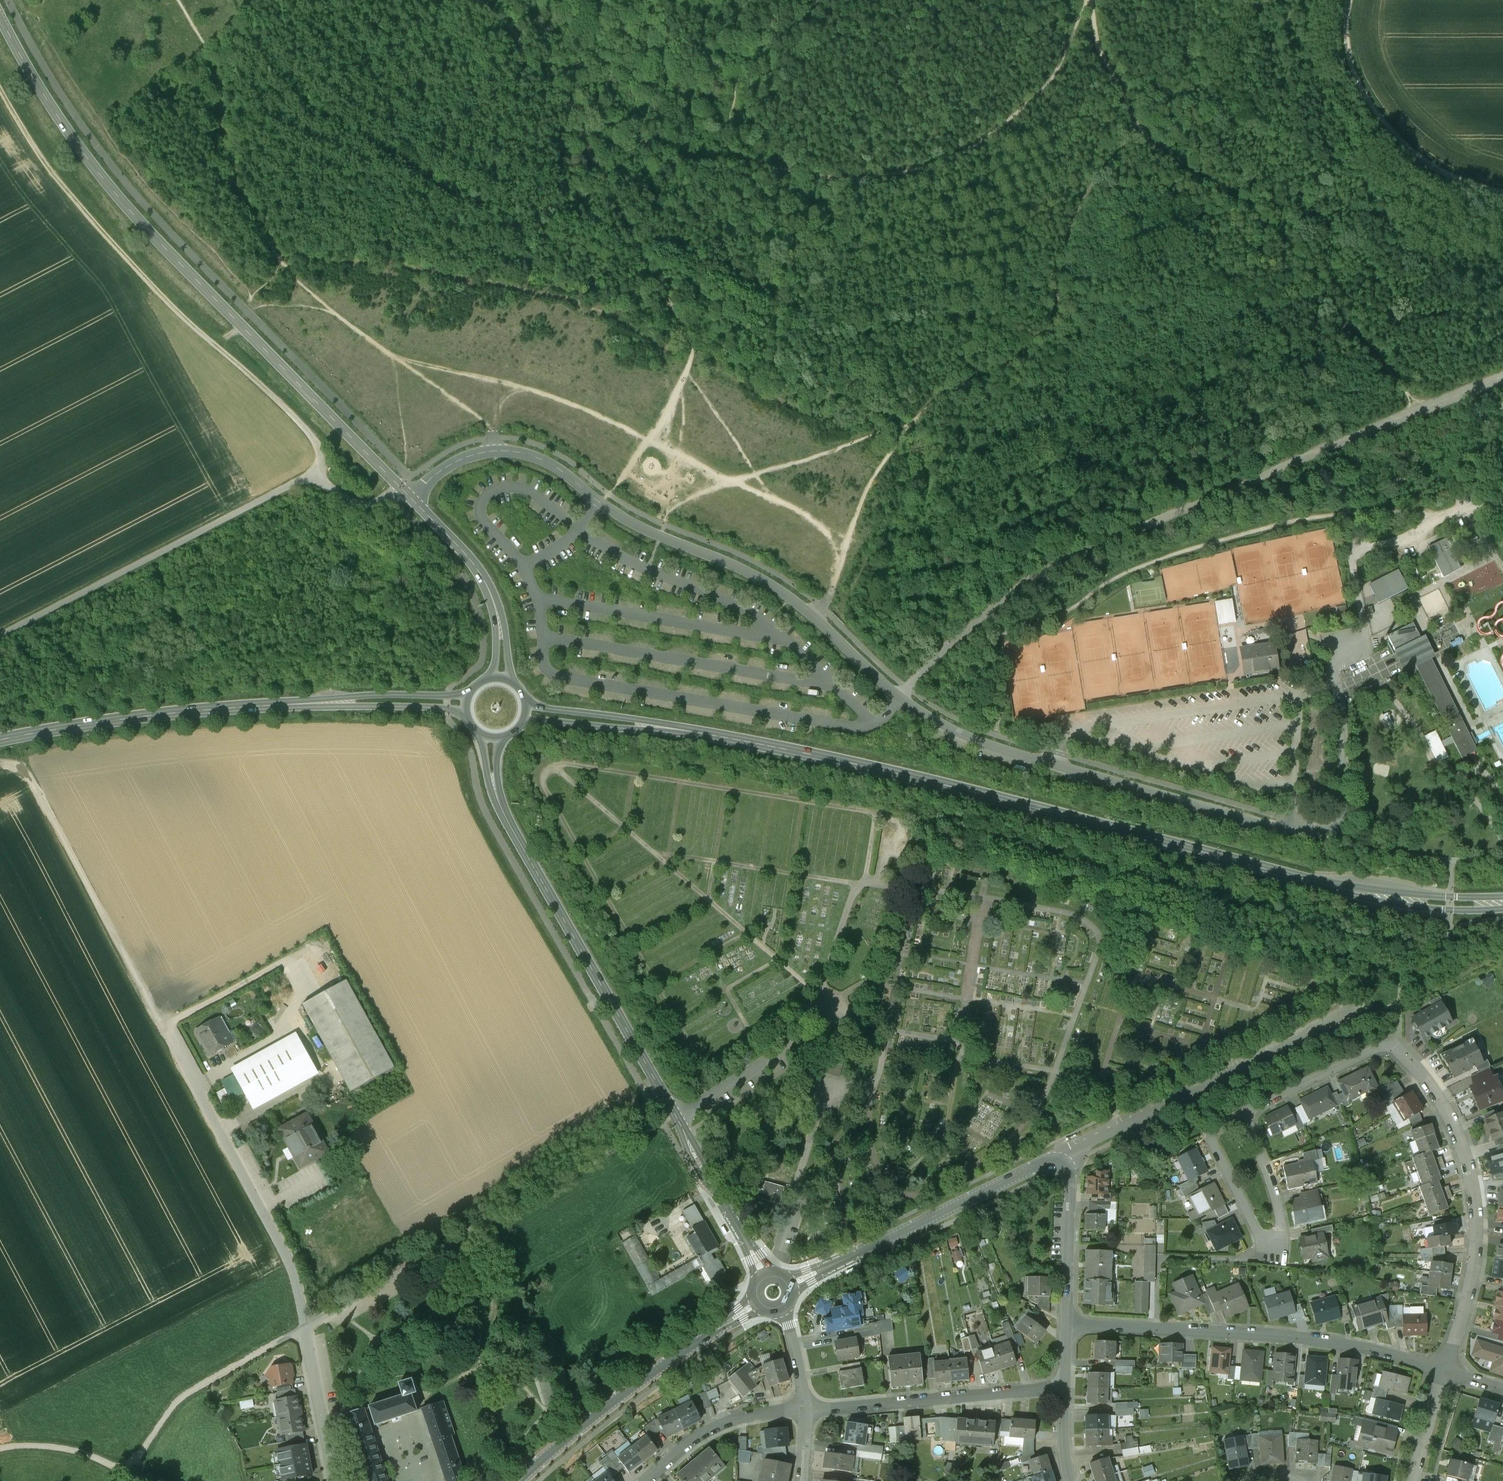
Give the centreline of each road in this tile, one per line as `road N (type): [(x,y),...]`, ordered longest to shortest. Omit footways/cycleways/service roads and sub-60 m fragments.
road 1 (unclassified): [(415,499),(467,459),(494,453),(541,461),(614,513),(747,572),(792,602),(900,698),(966,736),(1271,828),(1325,832),(1339,824),(1333,663),(1355,644)]
road 2 (secondary): [(526,711),(845,762),(1340,889),(1502,903)]
road 3 (track): [(1073,33),(1049,85),(972,148),(852,182),(696,160),(643,143),(570,106),(485,0)]
road 4 (unclassified): [(0,16),(67,131),(141,224),(415,499)]
road 5 (track): [(906,688),(939,652),(1008,602),(1222,493),(1419,410)]
road 6 (track): [(314,476),(320,455),(309,433),(185,321),(89,217),(0,90)]
road 7 (tertiary): [(505,816),(747,1243)]
road 8 (secondary): [(0,741),(211,711),(466,703)]
road 9 (track): [(0,635),(314,476),(365,508),(401,488)]
road 10 (residential): [(206,1097),(293,1264),(337,1480)]
road 11 (track): [(0,765),(20,767),(33,782),(206,1097)]
road 12 (residential): [(1444,1370),(1287,1335),(1067,1325)]
road 13 (track): [(0,1449),(30,1444),(121,1468),(133,1464),(179,1400),(308,1331)]
road 14 (residential): [(1444,1370),(1473,1271),(1476,1198),(1449,1119),(1393,1045)]
road 15 (residential): [(1246,1111),(1216,1124),(1211,1141),(1266,1249),(1280,1246),(1284,1224),(1262,1154)]
road 16 (track): [(1502,194),(1412,154),(1371,108),(1346,48),(1350,0)]
road 17 (track): [(675,1115),(442,1251)]
road 18 (tertiary): [(520,1480),(588,1421),(727,1323)]
road 19 (residential): [(806,1409),(1065,1388)]
road 20 (residential): [(823,1271),(1051,1161)]
road 21 (unclassified): [(415,499),(493,599),(499,678)]
road 22 (residential): [(648,1480),(686,1445),(729,1421),(806,1409)]
road 23 (residential): [(1067,1325),(1071,1183),(1051,1161)]
road 24 (residential): [(1246,1111),(1393,1045)]

